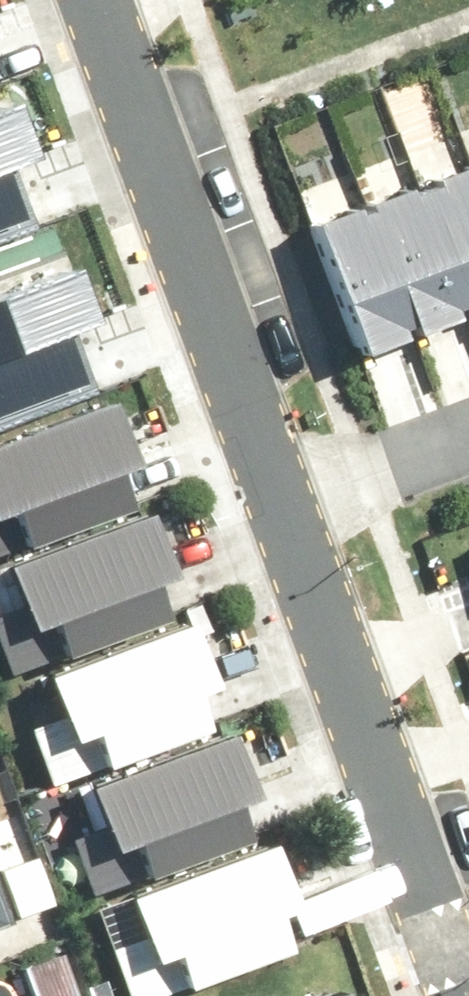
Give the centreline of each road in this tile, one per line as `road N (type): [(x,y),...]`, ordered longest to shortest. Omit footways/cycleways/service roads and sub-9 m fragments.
road 1 (residential): [(103,0),(305,536)]
road 2 (residential): [(305,536),(468,989)]
road 3 (residential): [(468,473),(305,536)]

